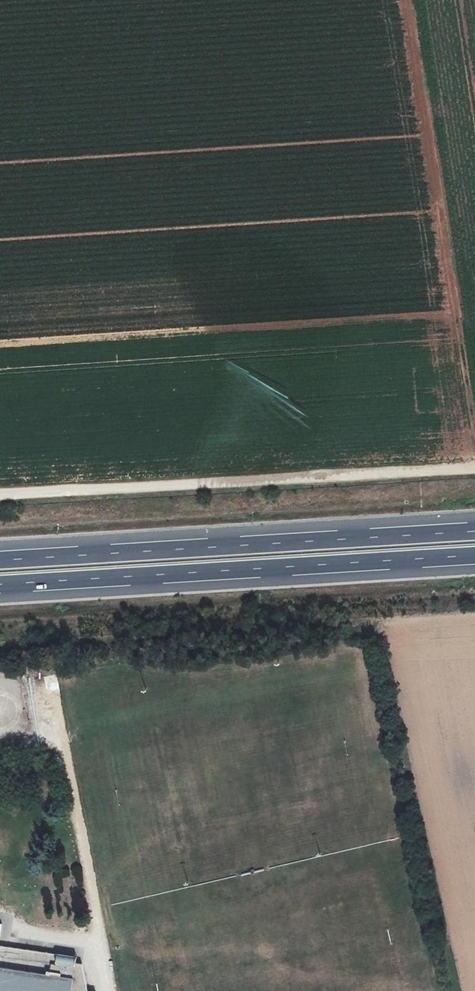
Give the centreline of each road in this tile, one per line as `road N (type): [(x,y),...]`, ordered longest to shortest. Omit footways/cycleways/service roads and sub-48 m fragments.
road 1 (trunk): [(0,585),(474,556)]
road 2 (trunk): [(474,532),(0,560)]
road 3 (track): [(0,495),(474,469)]

